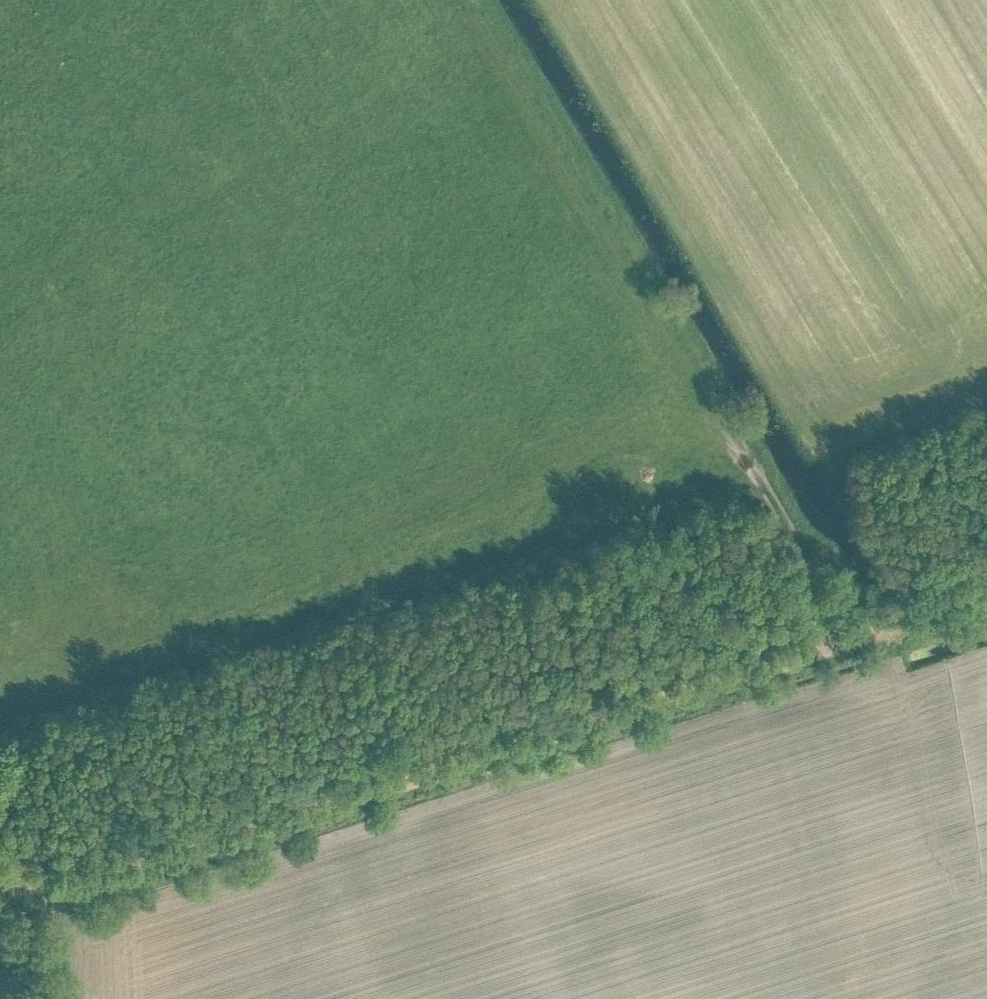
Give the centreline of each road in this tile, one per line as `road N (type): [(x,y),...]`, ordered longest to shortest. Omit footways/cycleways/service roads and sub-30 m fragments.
road 1 (track): [(0,871),(57,882),(120,864),(986,589)]

